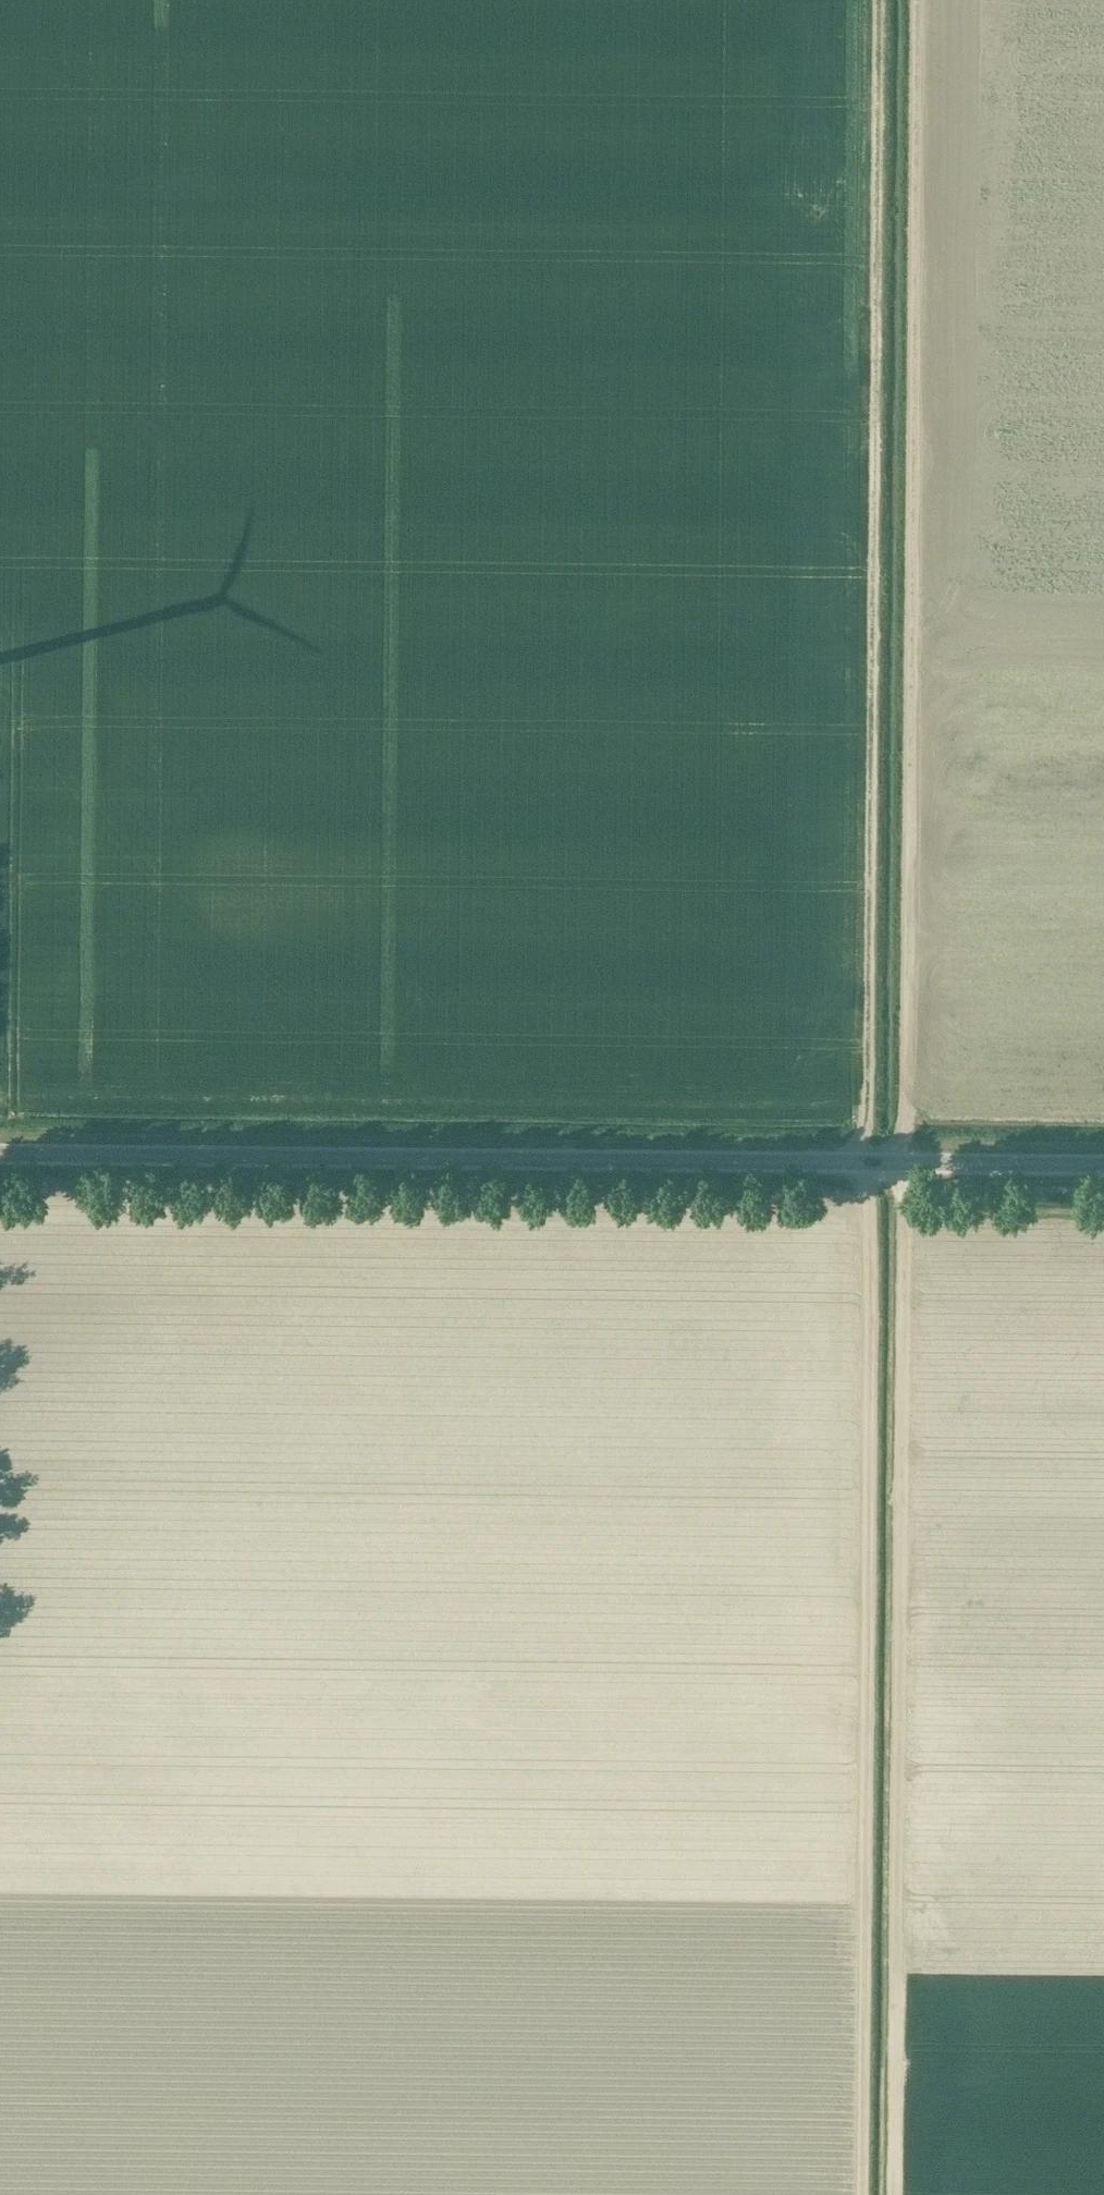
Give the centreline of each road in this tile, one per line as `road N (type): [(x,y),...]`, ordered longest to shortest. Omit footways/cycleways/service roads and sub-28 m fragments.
road 1 (unclassified): [(1103,1166),(0,1155)]

